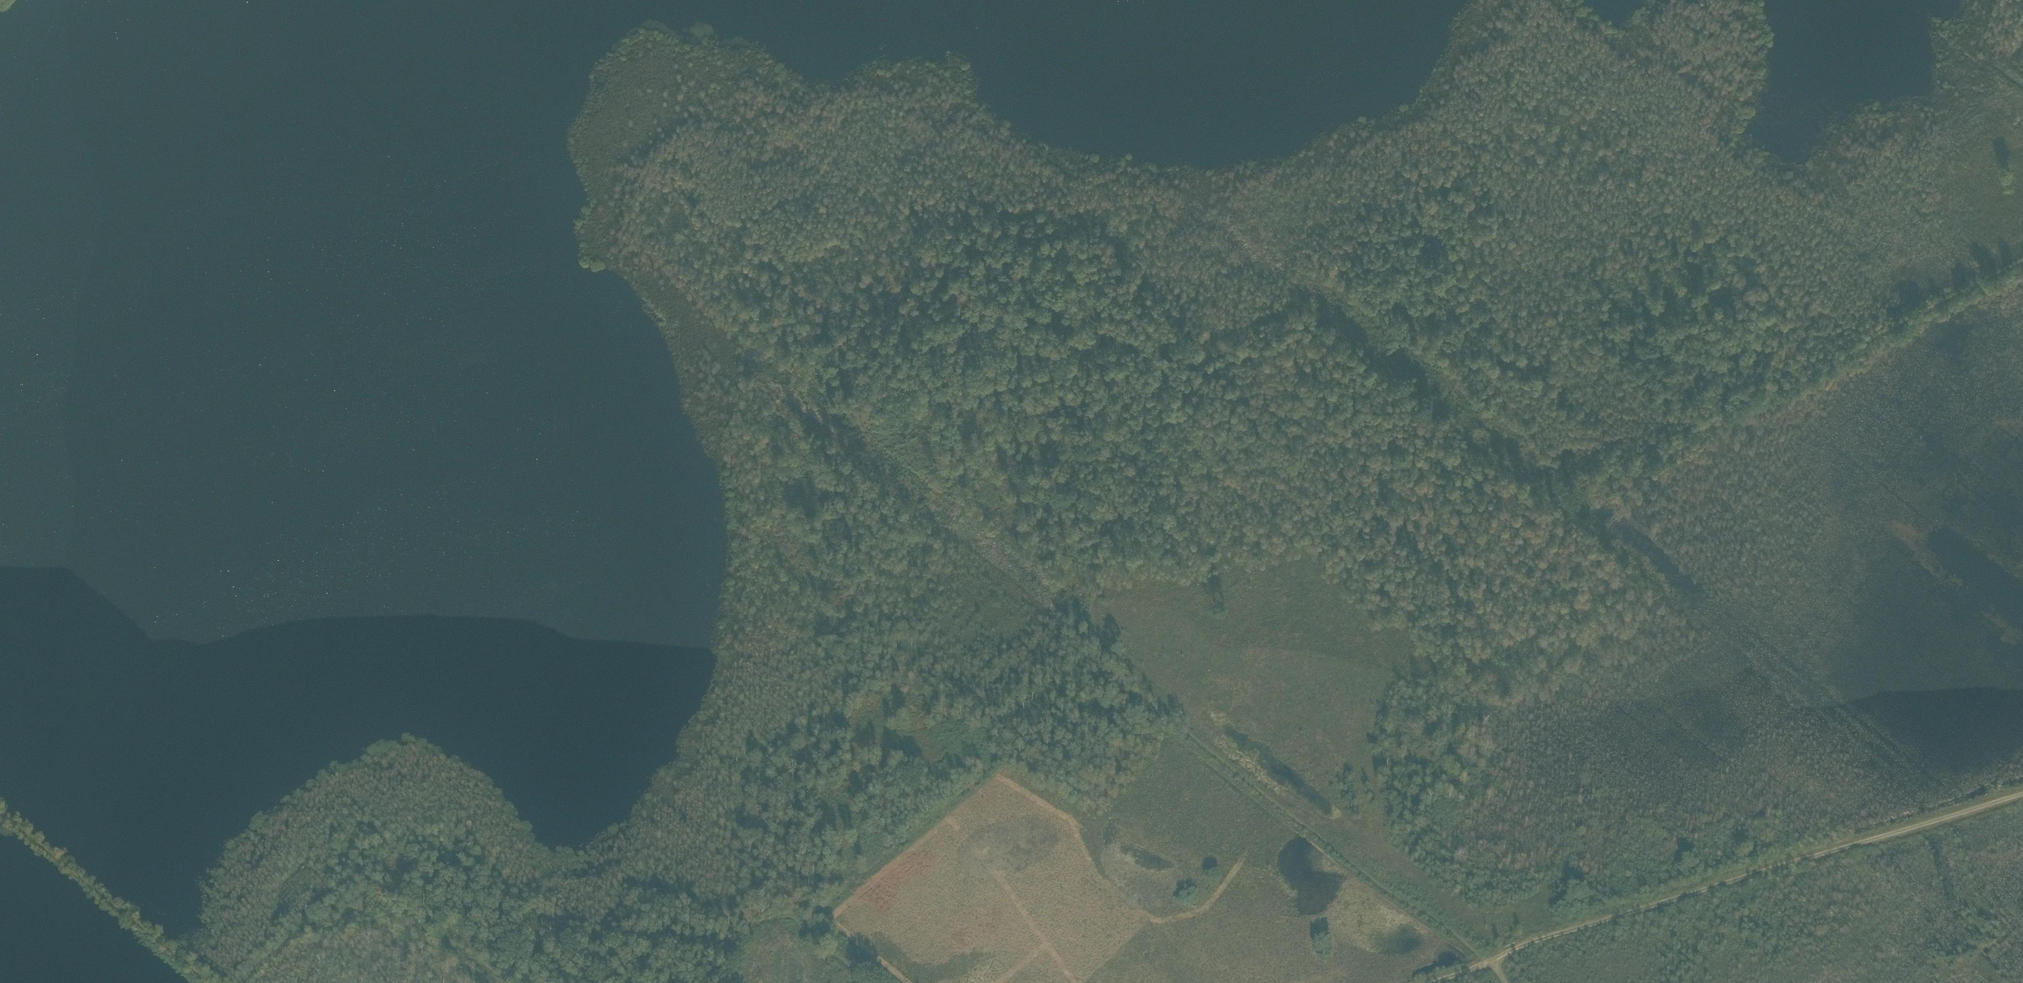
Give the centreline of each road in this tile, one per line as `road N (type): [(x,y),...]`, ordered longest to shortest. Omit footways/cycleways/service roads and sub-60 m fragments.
road 1 (track): [(1490,962),(1221,761),(1120,674),(1123,657),(1098,633),(1092,611),(1122,412),(1168,384),(1323,331),(1338,334),(1552,502),(2022,259)]
road 2 (track): [(1490,962),(1572,928),(2022,794)]

